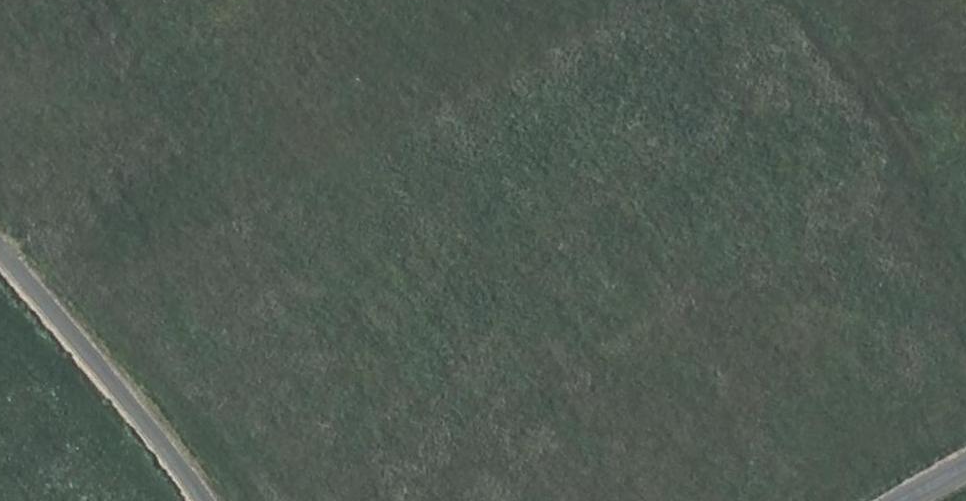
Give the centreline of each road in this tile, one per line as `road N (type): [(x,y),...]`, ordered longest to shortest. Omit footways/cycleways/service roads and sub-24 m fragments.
road 1 (residential): [(0,252),(128,395),(205,500)]

